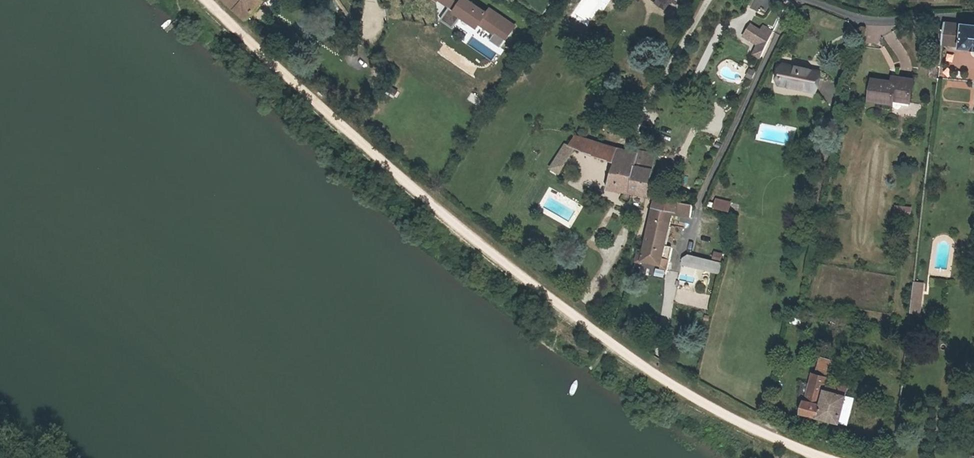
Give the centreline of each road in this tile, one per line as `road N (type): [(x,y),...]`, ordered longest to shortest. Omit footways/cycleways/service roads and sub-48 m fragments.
road 1 (track): [(797,0),(715,184)]
road 2 (residential): [(973,18),(857,19),(801,0)]

